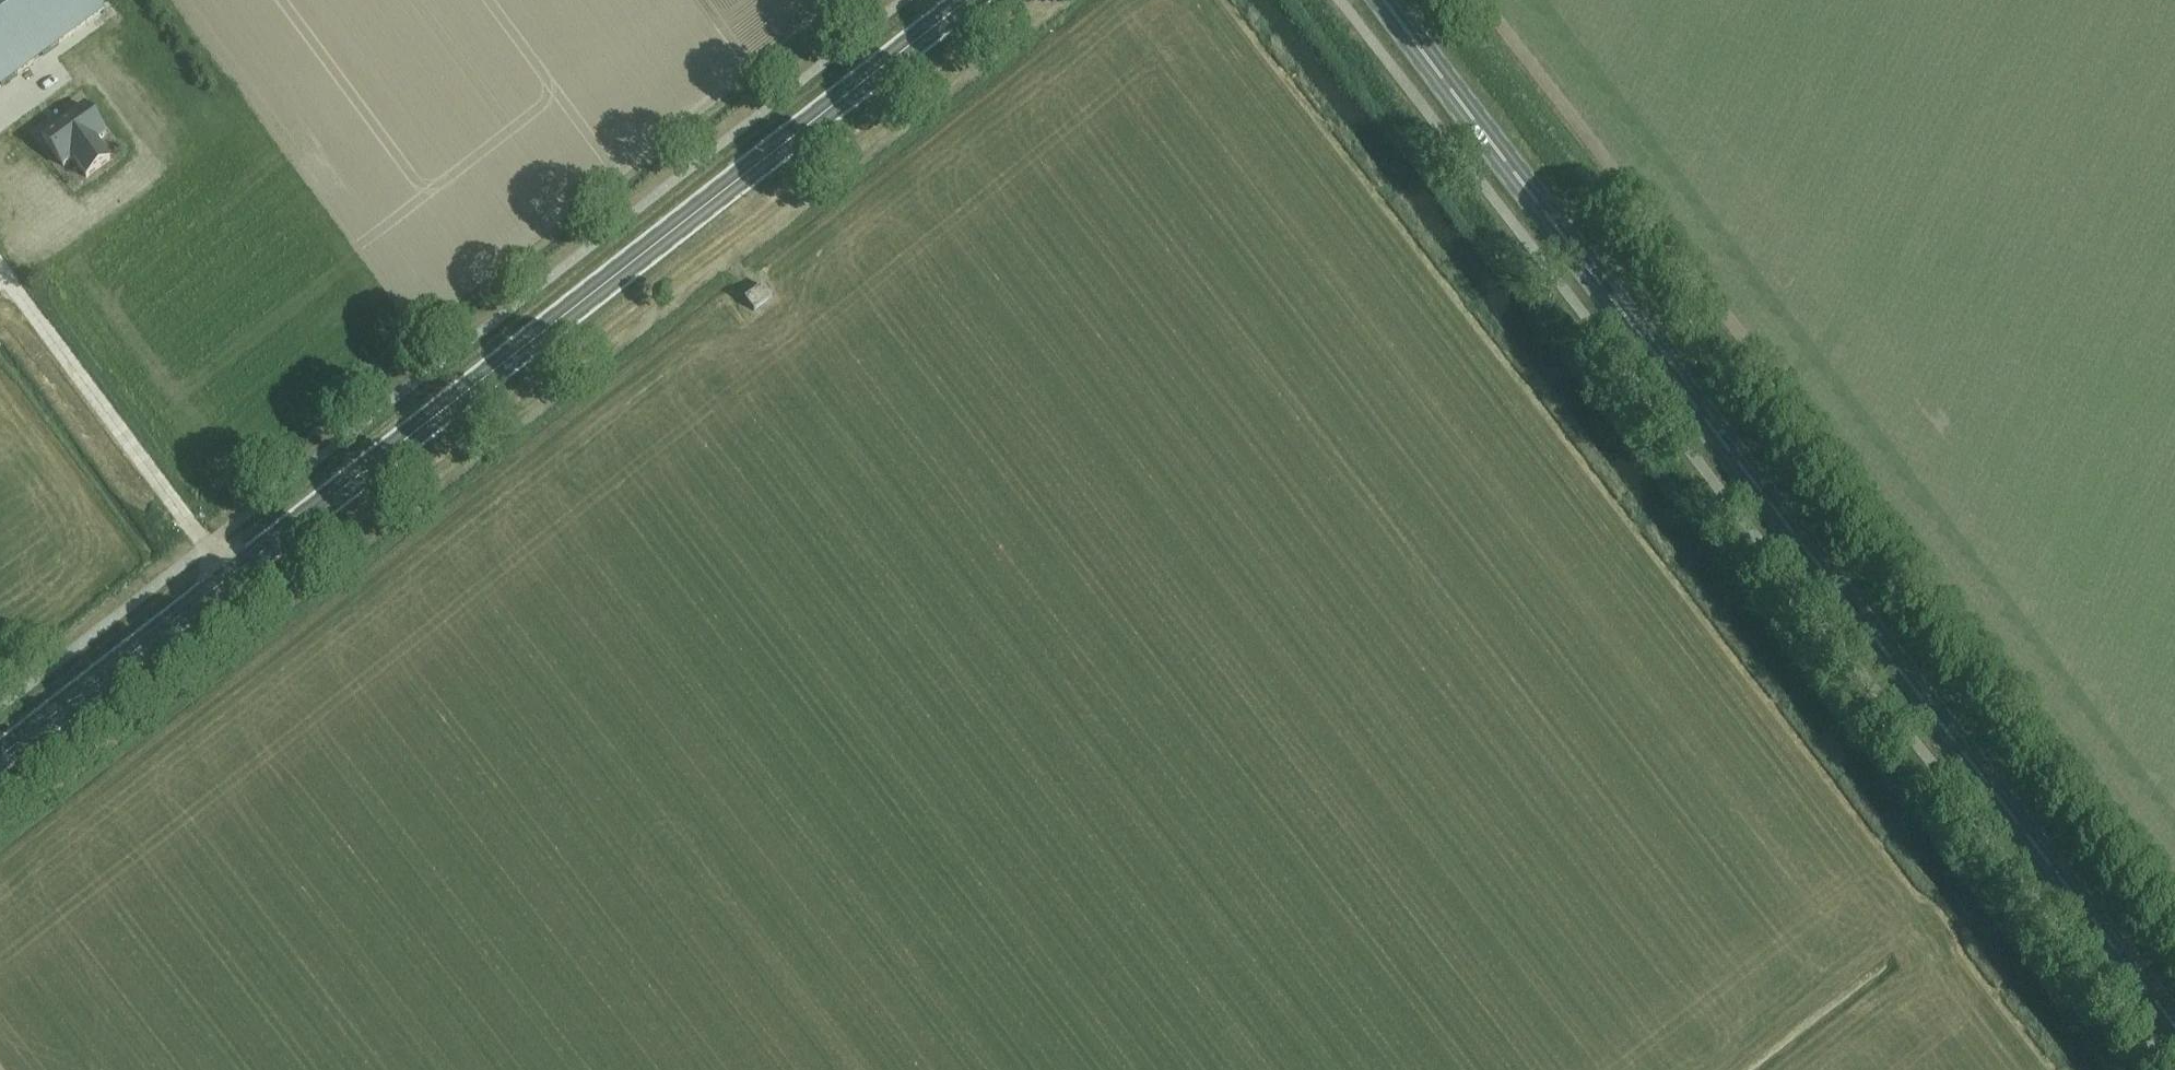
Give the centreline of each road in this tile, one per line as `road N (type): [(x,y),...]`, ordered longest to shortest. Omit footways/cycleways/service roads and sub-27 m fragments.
road 1 (secondary): [(2174,1020),(1385,0)]
road 2 (secondary): [(0,754),(968,0)]

